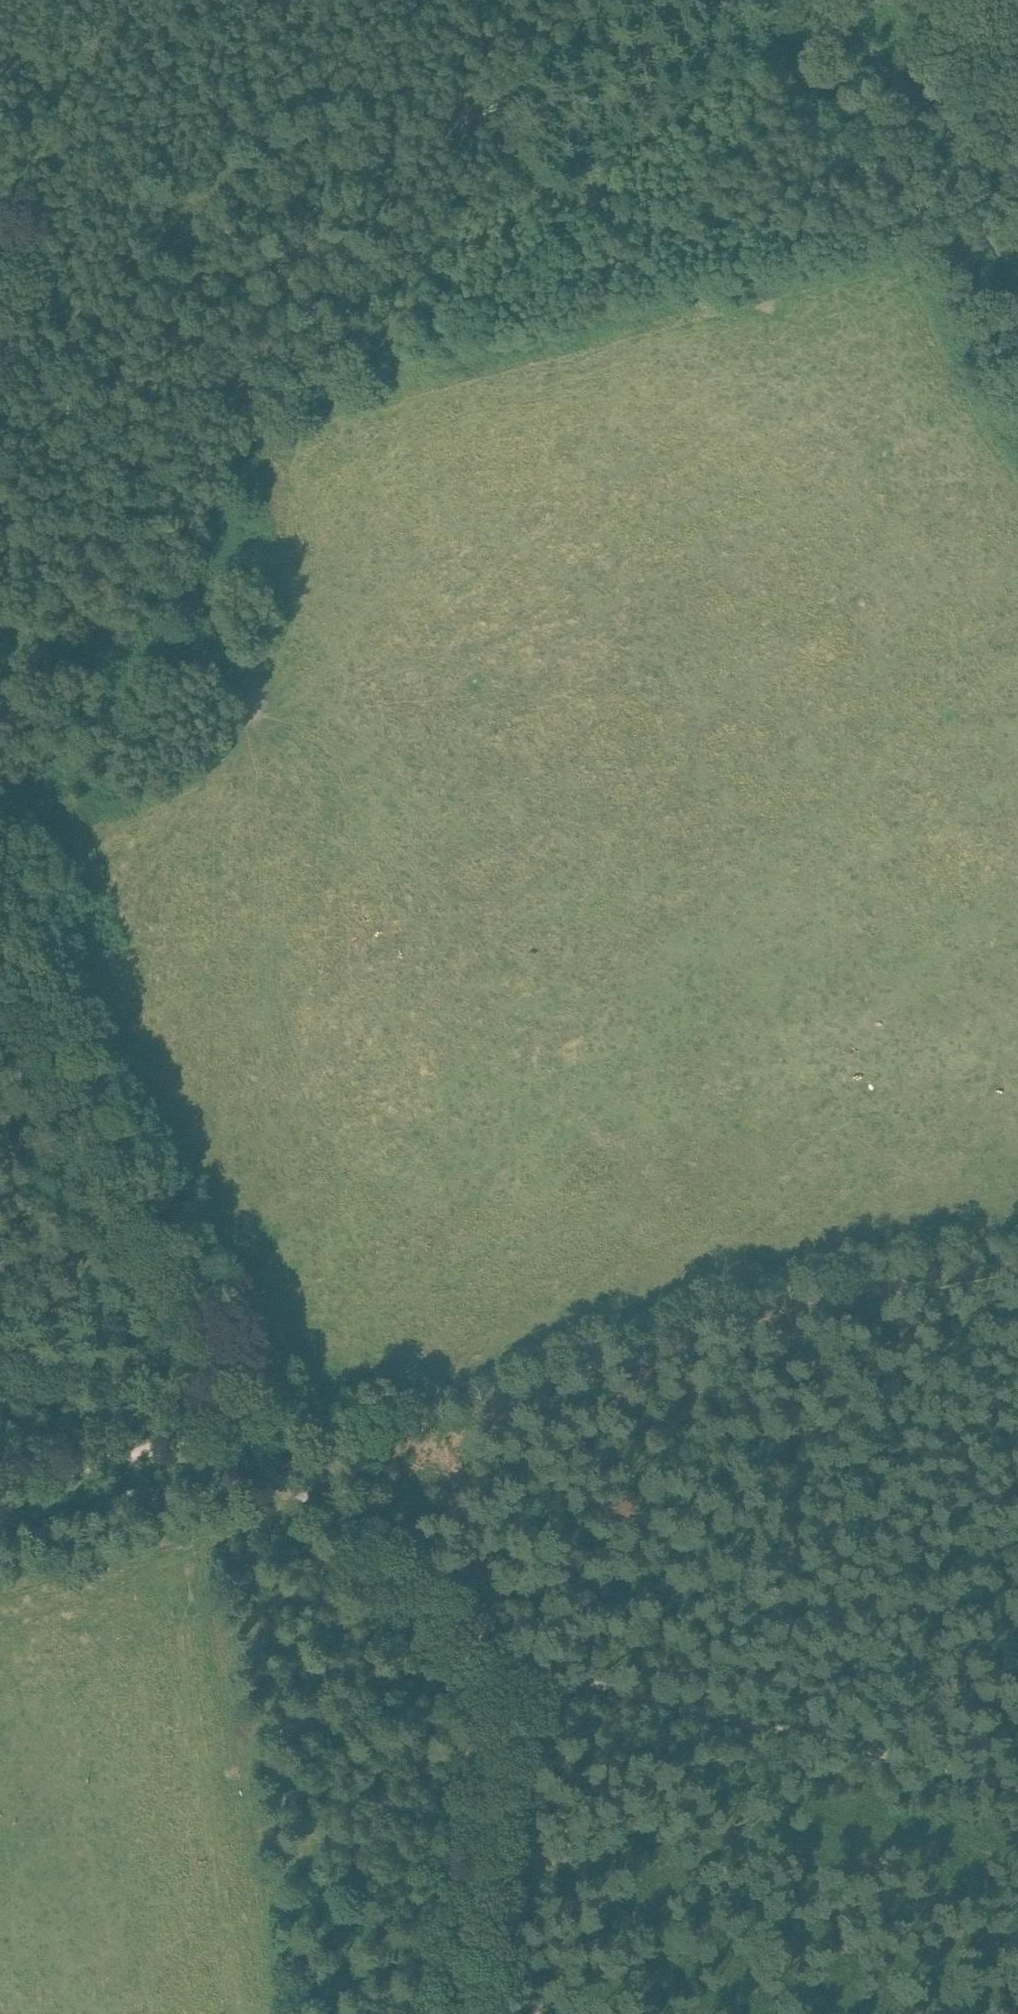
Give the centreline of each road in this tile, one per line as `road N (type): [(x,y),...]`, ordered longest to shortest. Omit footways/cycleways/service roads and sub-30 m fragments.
road 1 (track): [(254,1420),(203,1304),(0,920)]
road 2 (track): [(528,1655),(652,1699),(1017,1793)]
road 3 (track): [(528,1655),(477,1627),(292,1476),(254,1420)]
road 4 (track): [(836,0),(889,111),(982,230),(1017,292)]
road 5 (track): [(0,1484),(254,1420)]

